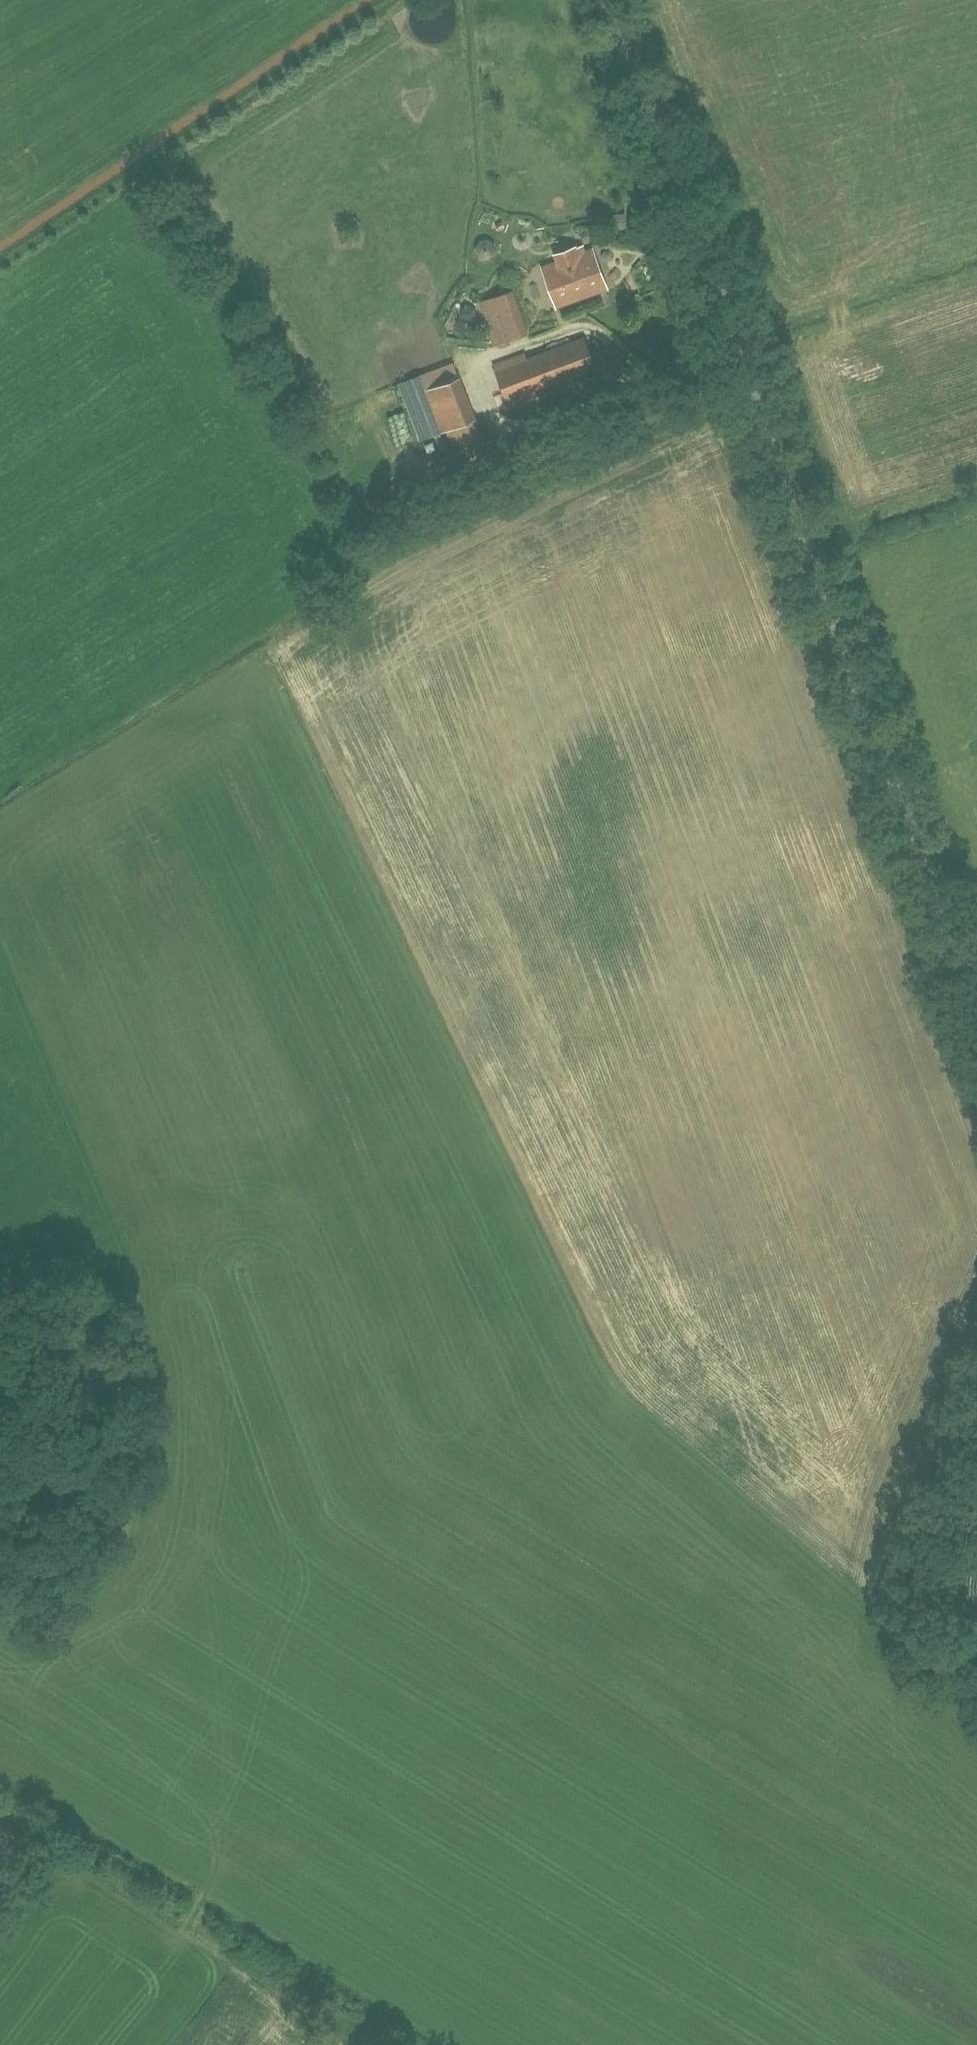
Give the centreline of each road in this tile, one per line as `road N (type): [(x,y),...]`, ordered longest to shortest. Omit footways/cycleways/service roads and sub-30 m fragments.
road 1 (residential): [(976,991),(613,0)]
road 2 (unclassified): [(976,1694),(935,1654),(917,1610),(976,1444)]

